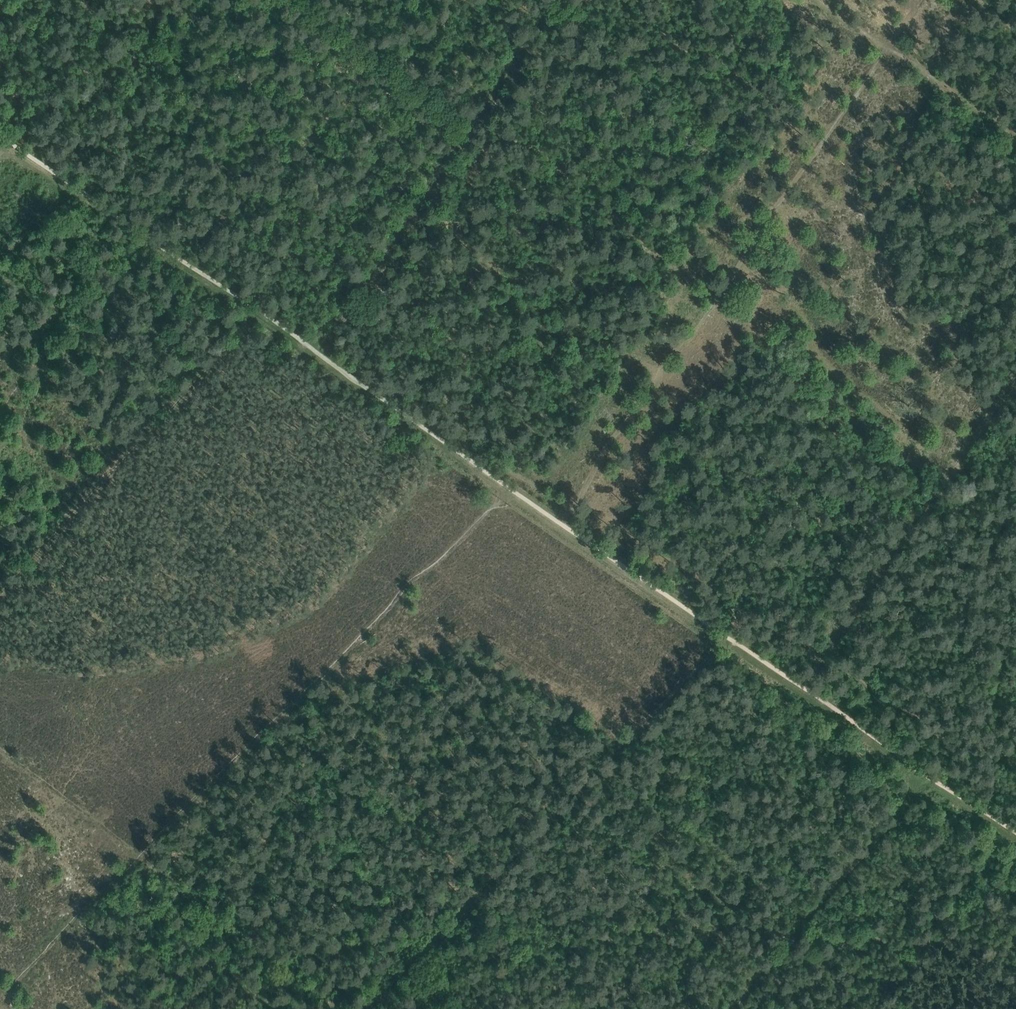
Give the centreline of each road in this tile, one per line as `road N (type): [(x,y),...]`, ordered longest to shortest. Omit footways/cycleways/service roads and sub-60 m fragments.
road 1 (track): [(1015,840),(310,361)]
road 2 (track): [(0,746),(344,1008)]
road 3 (track): [(310,361),(0,144)]
road 4 (track): [(923,776),(730,1008)]
road 5 (track): [(459,143),(324,344)]
road 6 (track): [(1015,132),(822,0)]
road 7 (track): [(557,0),(459,143)]

